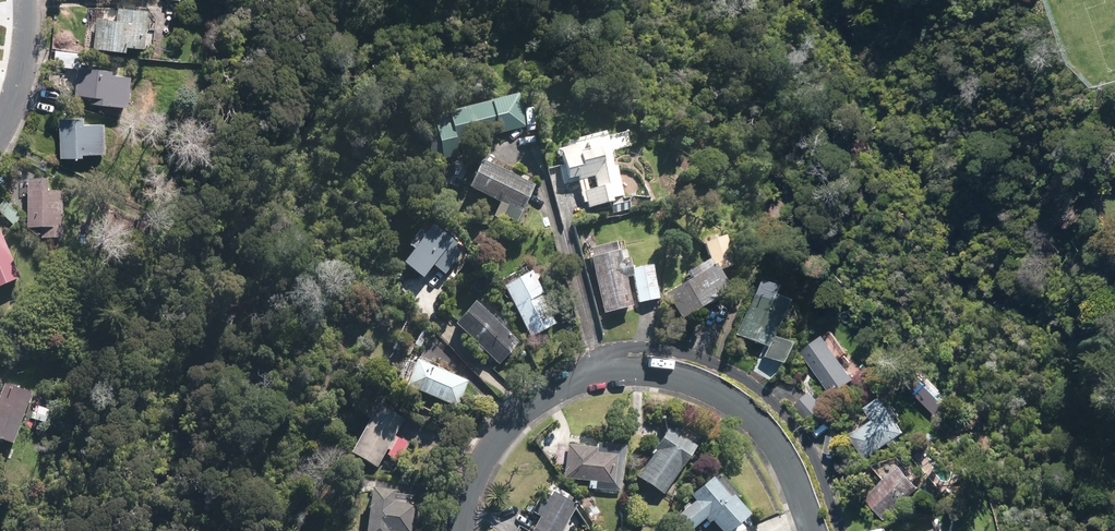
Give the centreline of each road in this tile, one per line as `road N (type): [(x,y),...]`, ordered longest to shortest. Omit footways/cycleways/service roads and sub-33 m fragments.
road 1 (residential): [(604,371),(623,351),(662,349),(715,364),(770,396),(800,431),(840,530)]
road 2 (residential): [(816,530),(775,445),(742,411),(658,373),(604,371)]
road 3 (residential): [(604,371),(528,405),(488,450),(470,489),(463,530)]
road 4 (residential): [(27,0),(24,63),(0,131)]

